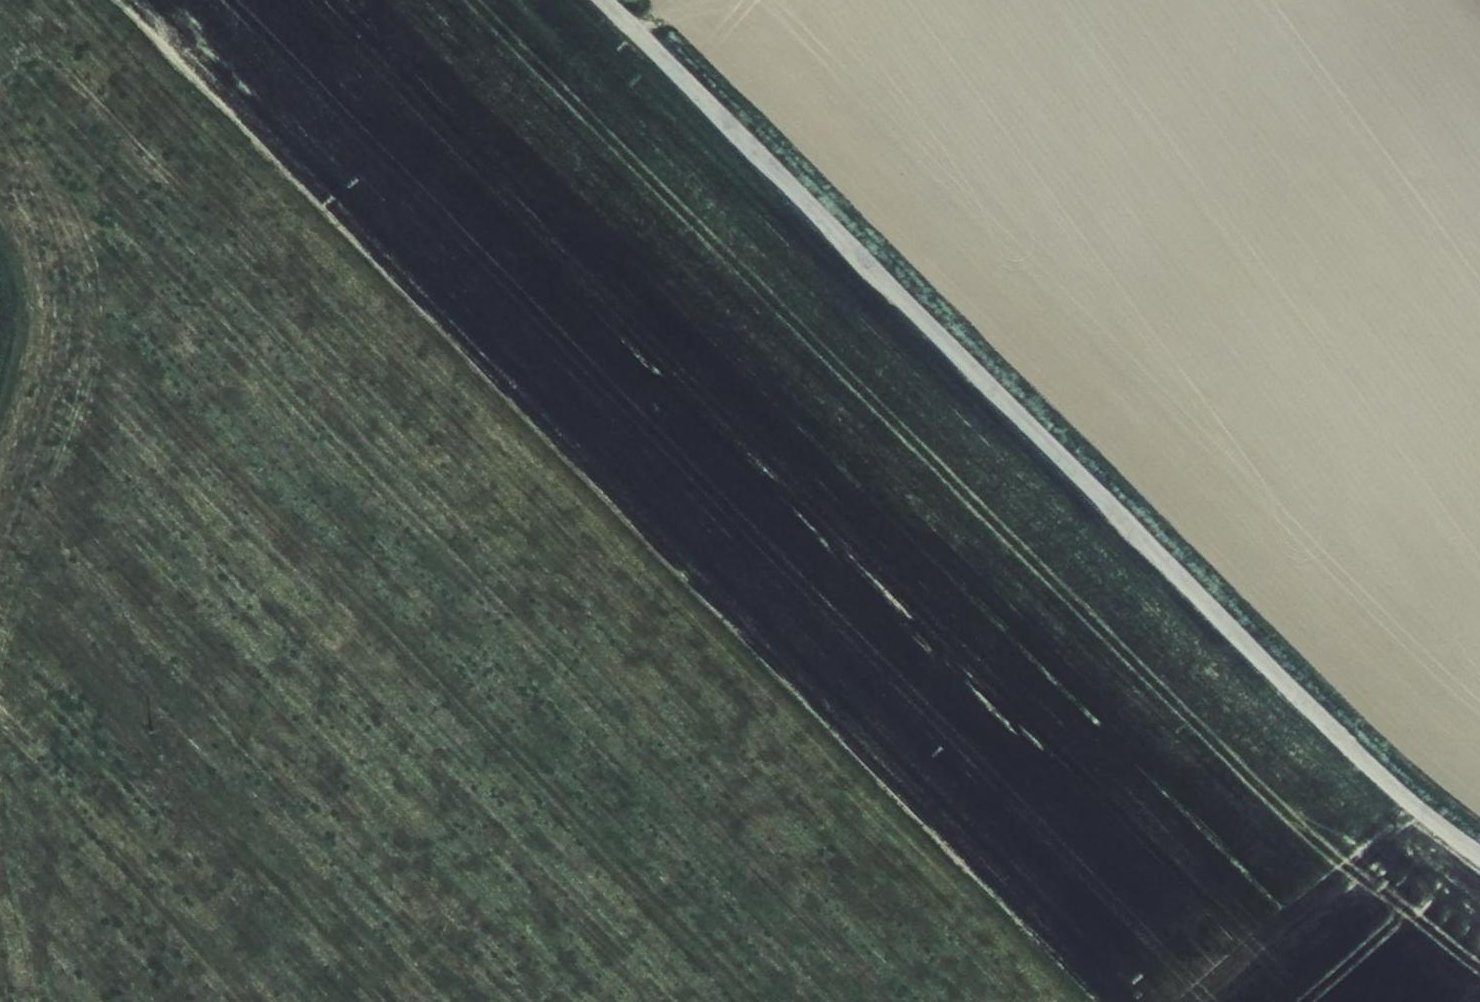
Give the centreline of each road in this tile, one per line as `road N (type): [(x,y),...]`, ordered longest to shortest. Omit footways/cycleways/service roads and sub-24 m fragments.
road 1 (track): [(1479,855),(1357,754),(607,0)]

